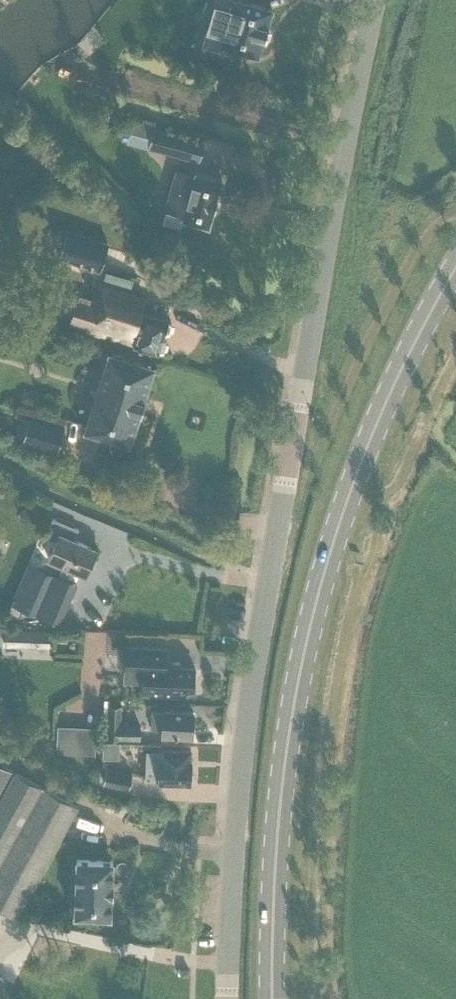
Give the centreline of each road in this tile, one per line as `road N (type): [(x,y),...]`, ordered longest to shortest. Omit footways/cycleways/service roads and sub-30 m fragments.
road 1 (unclassified): [(227,998),(237,784),(267,577),(381,0)]
road 2 (primary): [(273,998),(274,872),(295,699),(335,542),(389,389),(455,266)]

